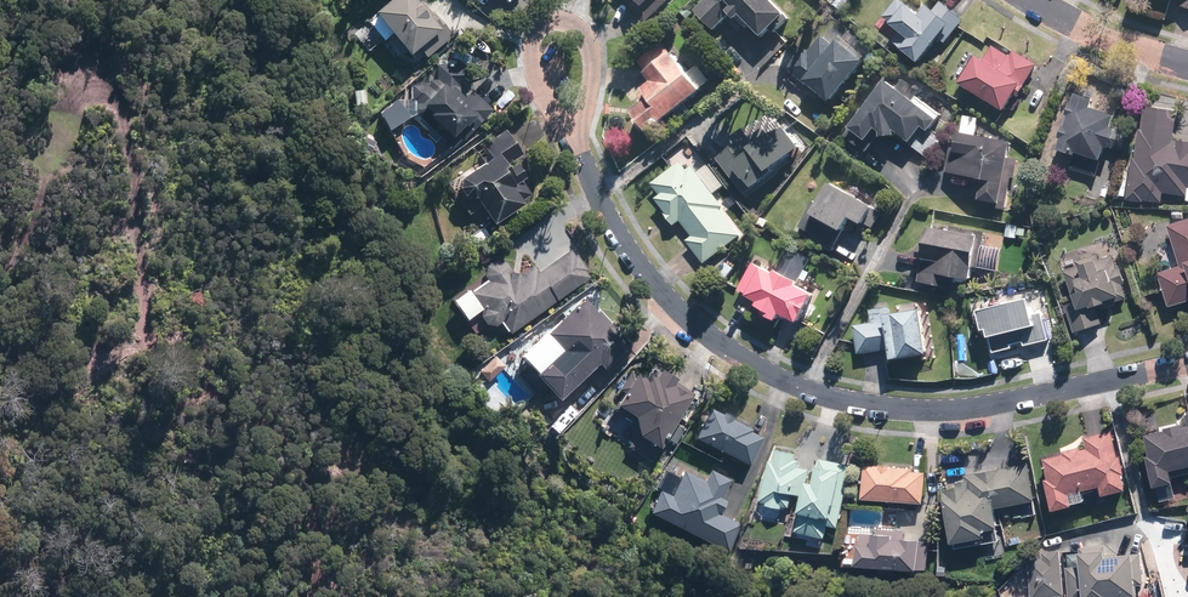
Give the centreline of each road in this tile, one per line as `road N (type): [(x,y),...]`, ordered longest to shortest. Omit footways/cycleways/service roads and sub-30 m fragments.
road 1 (residential): [(575,142),(620,242),(675,309),(736,355),(805,389),(934,410),(1187,364)]
road 2 (residential): [(575,142),(532,48),(543,23),(583,28),(594,56),(589,88)]
road 3 (residential): [(1037,0),(1187,64)]

